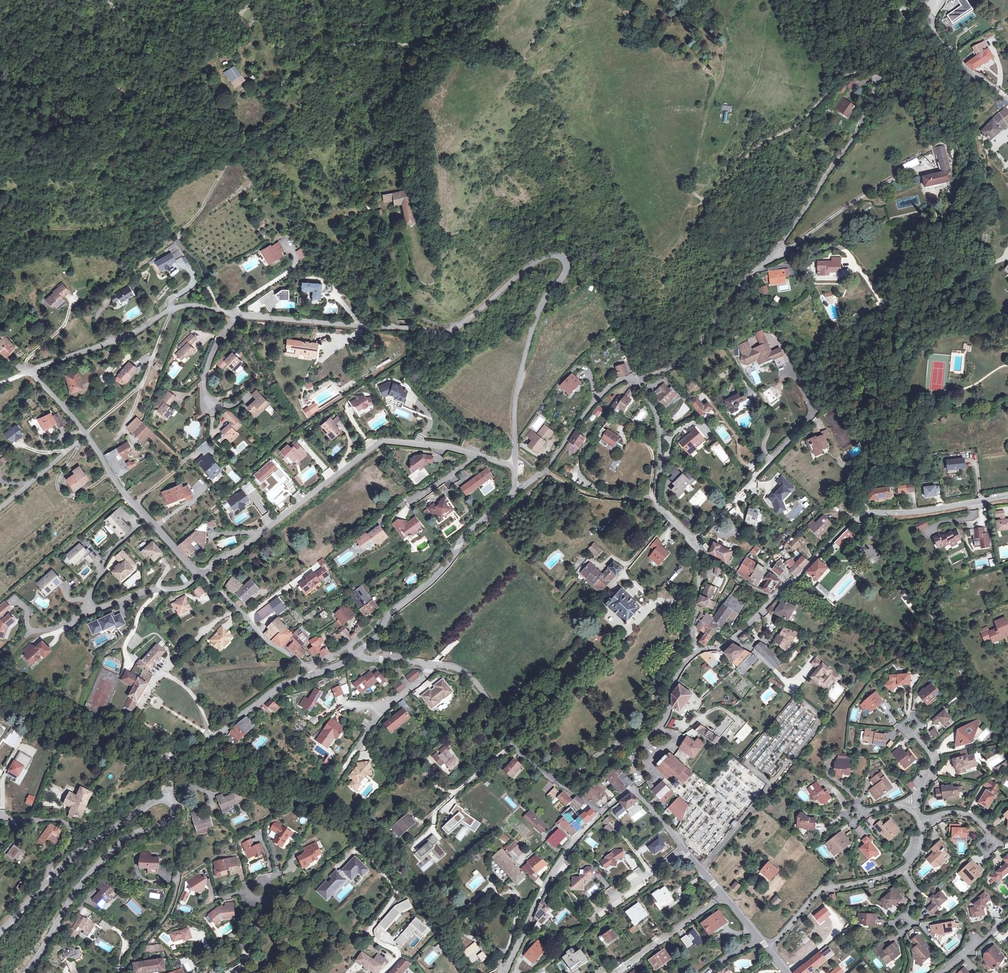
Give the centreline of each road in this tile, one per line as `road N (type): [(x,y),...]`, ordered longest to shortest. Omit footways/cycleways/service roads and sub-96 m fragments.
road 1 (residential): [(515,468),(515,395),(536,315),(565,270),(556,255),(528,268),(458,327),(438,332),(179,306),(130,336),(27,372)]
road 2 (track): [(880,75),(834,84),(806,117),(753,150),(704,200),(693,184),(724,67),(711,0)]
road 3 (residential): [(717,320),(775,253),(849,145),(895,51),(929,20)]
road 4 (tertiary): [(1007,495),(864,513),(734,640)]
road 5 (residential): [(200,575),(381,443),(477,456)]
road 6 (residential): [(27,372),(200,575)]
road 7 (tertiary): [(168,799),(170,819),(131,834),(92,870),(24,972)]
road 8 (residential): [(434,663),(471,676),(516,750),(599,814)]
road 9 (unclassified): [(357,654),(515,488)]
road 10 (residential): [(692,540),(796,434),(804,399),(791,369)]
road 11 (unclassified): [(168,799),(174,756),(282,685),(318,673)]
road 12 (tertiary): [(599,814),(549,877),(505,972)]
road 13 (residential): [(638,380),(659,427),(659,507),(692,540)]
road 14 (unclassified): [(515,488),(548,467),(613,384),(638,380)]
road 15 (track): [(466,322),(433,323),(404,301),(390,207)]
road 16 (residential): [(770,947),(821,890),(902,871)]
road 17 (tertiary): [(696,652),(677,676),(669,715),(637,755),(633,788)]
road 18 (track): [(168,313),(139,390),(86,434)]
road 19 (track): [(108,114),(136,148),(178,240)]
road 20 (tertiary): [(53,879),(91,842),(168,799)]
road 21 (residential): [(724,895),(616,972)]
road 22 (unclassified): [(0,818),(68,822),(74,837),(53,879)]

